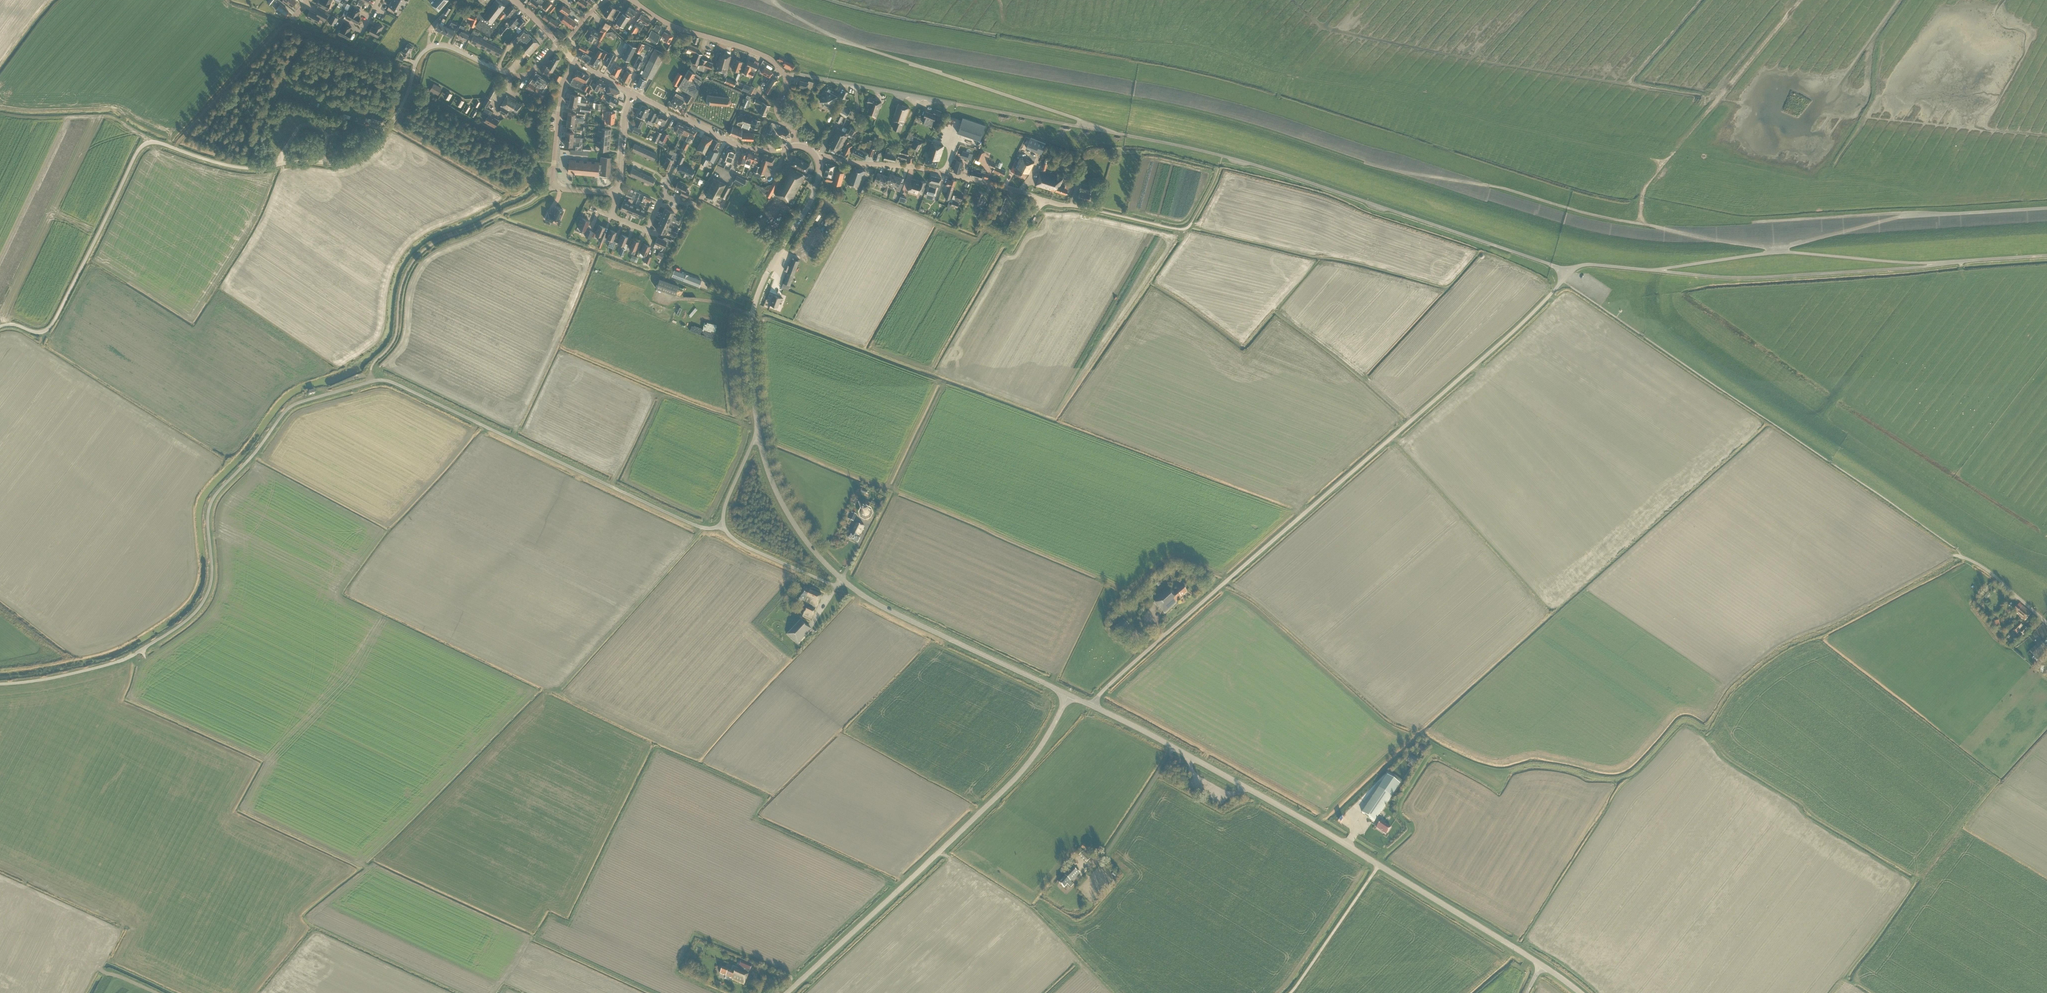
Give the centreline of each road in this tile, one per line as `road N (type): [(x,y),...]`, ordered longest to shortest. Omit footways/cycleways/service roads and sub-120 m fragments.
road 1 (unclassified): [(144,652),(191,621),(208,597),(211,505),(290,409),(372,382),(394,384),(695,526),(724,525)]
road 2 (unclassified): [(0,328),(49,331),(149,143),(249,169),(339,162),(359,156),(399,113),(416,62),(429,48),(449,48),(517,76),(560,46)]
road 3 (track): [(1376,863),(1410,831),(1400,802),(1435,750),(1490,770),(1540,764),(1625,776),(1679,721),(1708,727),(1737,685),(1775,655),(1961,558)]
road 4 (unclassified): [(1093,706),(1562,281)]
road 5 (tertiary): [(1542,965),(1309,823),(1093,706)]
road 6 (tertiary): [(789,992),(1019,775),(1069,695)]
road 7 (tertiary): [(758,436),(751,319),(765,277),(815,192),(817,157)]
road 8 (track): [(1381,165),(1238,119),(1111,90)]
road 9 (residential): [(1080,207),(916,167),(817,157)]
road 10 (tertiary): [(1069,695),(880,606),(844,581)]
road 11 (track): [(1881,221),(1663,229)]
road 12 (residential): [(617,192),(552,186),(560,103),(575,61)]
road 13 (tertiary): [(796,147),(736,145),(633,93)]
road 14 (residential): [(787,75),(764,56),(681,30),(631,0)]
road 15 (residential): [(956,103),(787,75)]
road 16 (tertiary): [(844,581),(790,517),(758,436)]
road 17 (track): [(1290,992),(1379,865)]
road 18 (unclassified): [(844,581),(836,586),(746,547),(724,525)]

